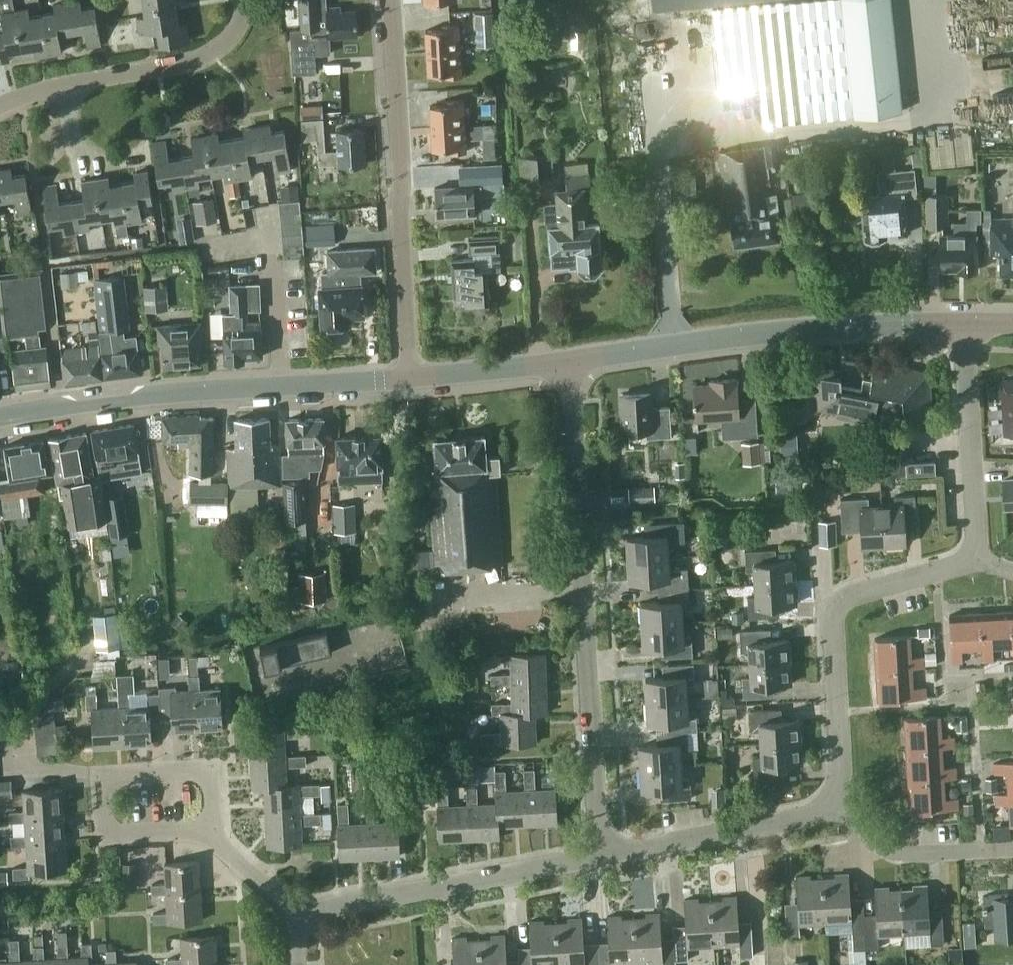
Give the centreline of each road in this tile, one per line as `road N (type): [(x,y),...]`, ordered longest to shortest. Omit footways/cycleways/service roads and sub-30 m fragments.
road 1 (residential): [(599,855),(569,360)]
road 2 (tertiary): [(0,420),(137,395),(412,379)]
road 3 (tertiary): [(569,360),(790,330),(964,321)]
road 4 (unclassified): [(412,379),(387,0)]
road 5 (residential): [(840,806),(833,613),(854,593),(974,559)]
road 6 (residential): [(295,913),(599,855)]
road 7 (residential): [(209,832),(106,837),(102,775),(207,768)]
road 8 (residential): [(599,855),(840,806)]
road 9 (residential): [(974,559),(964,321)]
road 10 (residential): [(65,83),(213,53),(241,22),(246,0)]
road 11 (residential): [(1012,848),(891,854),(840,806)]
road 12 (tertiary): [(412,379),(569,360)]
road 13 (residential): [(65,83),(78,167),(146,157)]

